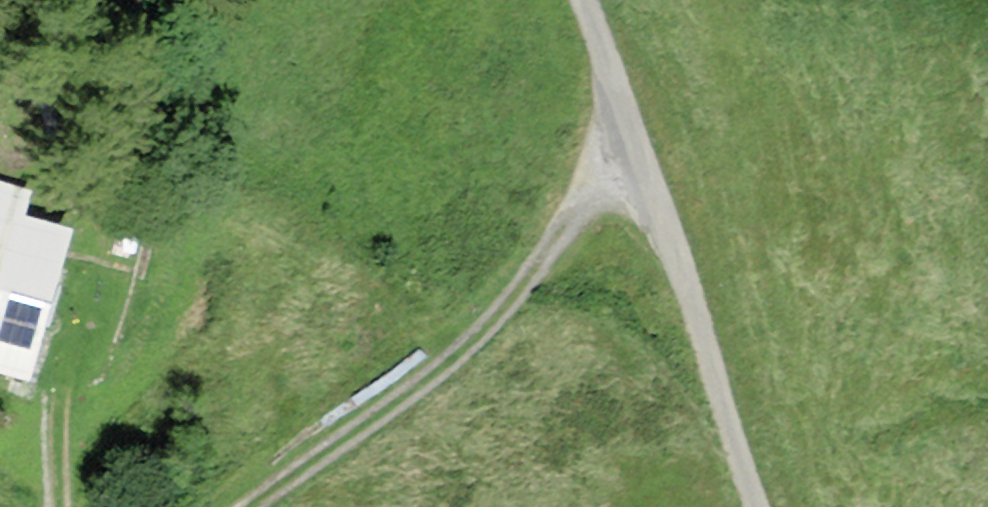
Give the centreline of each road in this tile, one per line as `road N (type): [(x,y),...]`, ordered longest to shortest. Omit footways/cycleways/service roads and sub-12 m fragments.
road 1 (track): [(584,0),(766,506)]
road 2 (track): [(248,506),(444,365),(517,292),(615,167),(640,158)]
road 3 (track): [(58,378),(59,506)]

